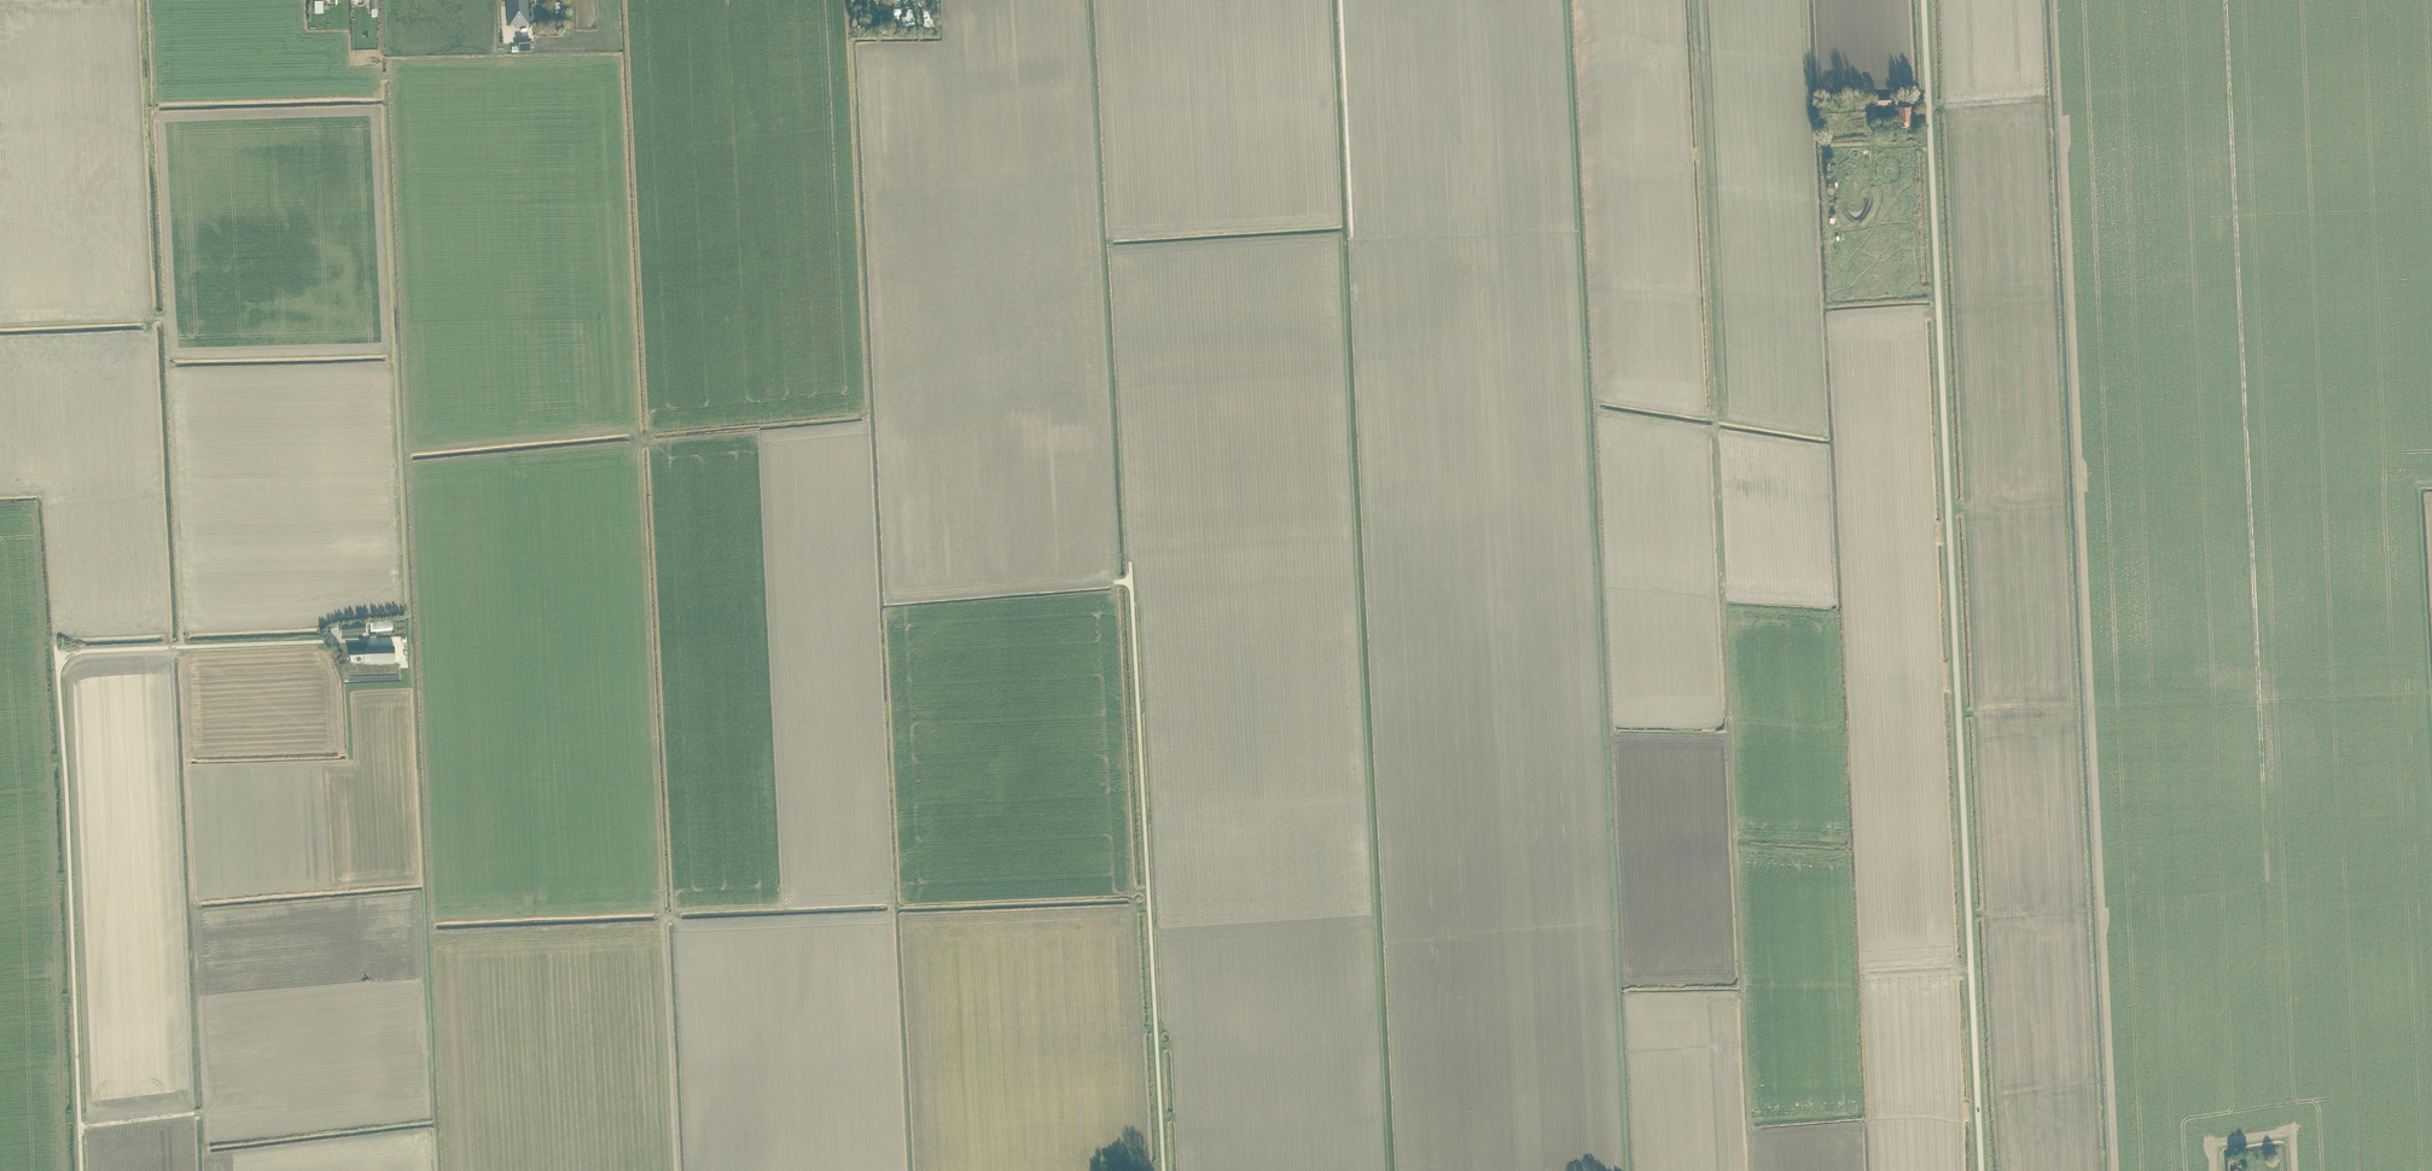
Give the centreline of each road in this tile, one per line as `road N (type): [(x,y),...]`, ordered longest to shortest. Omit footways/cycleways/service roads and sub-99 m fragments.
road 1 (tertiary): [(1981,1170),(1923,0)]
road 2 (unclassified): [(81,1170),(59,661),(84,652),(325,642)]
road 3 (track): [(181,648),(167,325),(160,319)]

